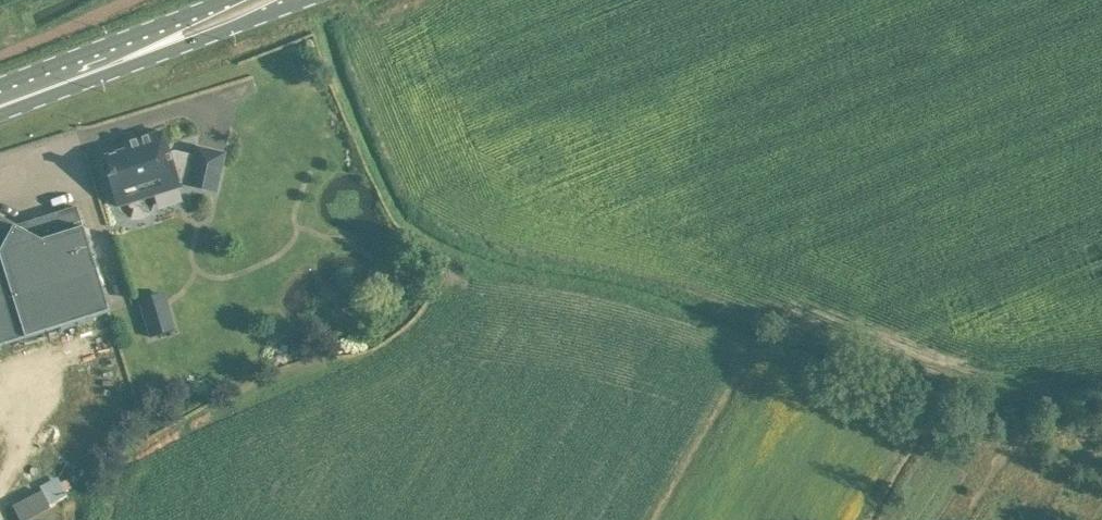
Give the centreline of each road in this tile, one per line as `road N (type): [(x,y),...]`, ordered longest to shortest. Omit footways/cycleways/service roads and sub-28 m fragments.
road 1 (primary): [(0,99),(160,39)]
road 2 (primary): [(160,39),(217,33),(301,0)]

